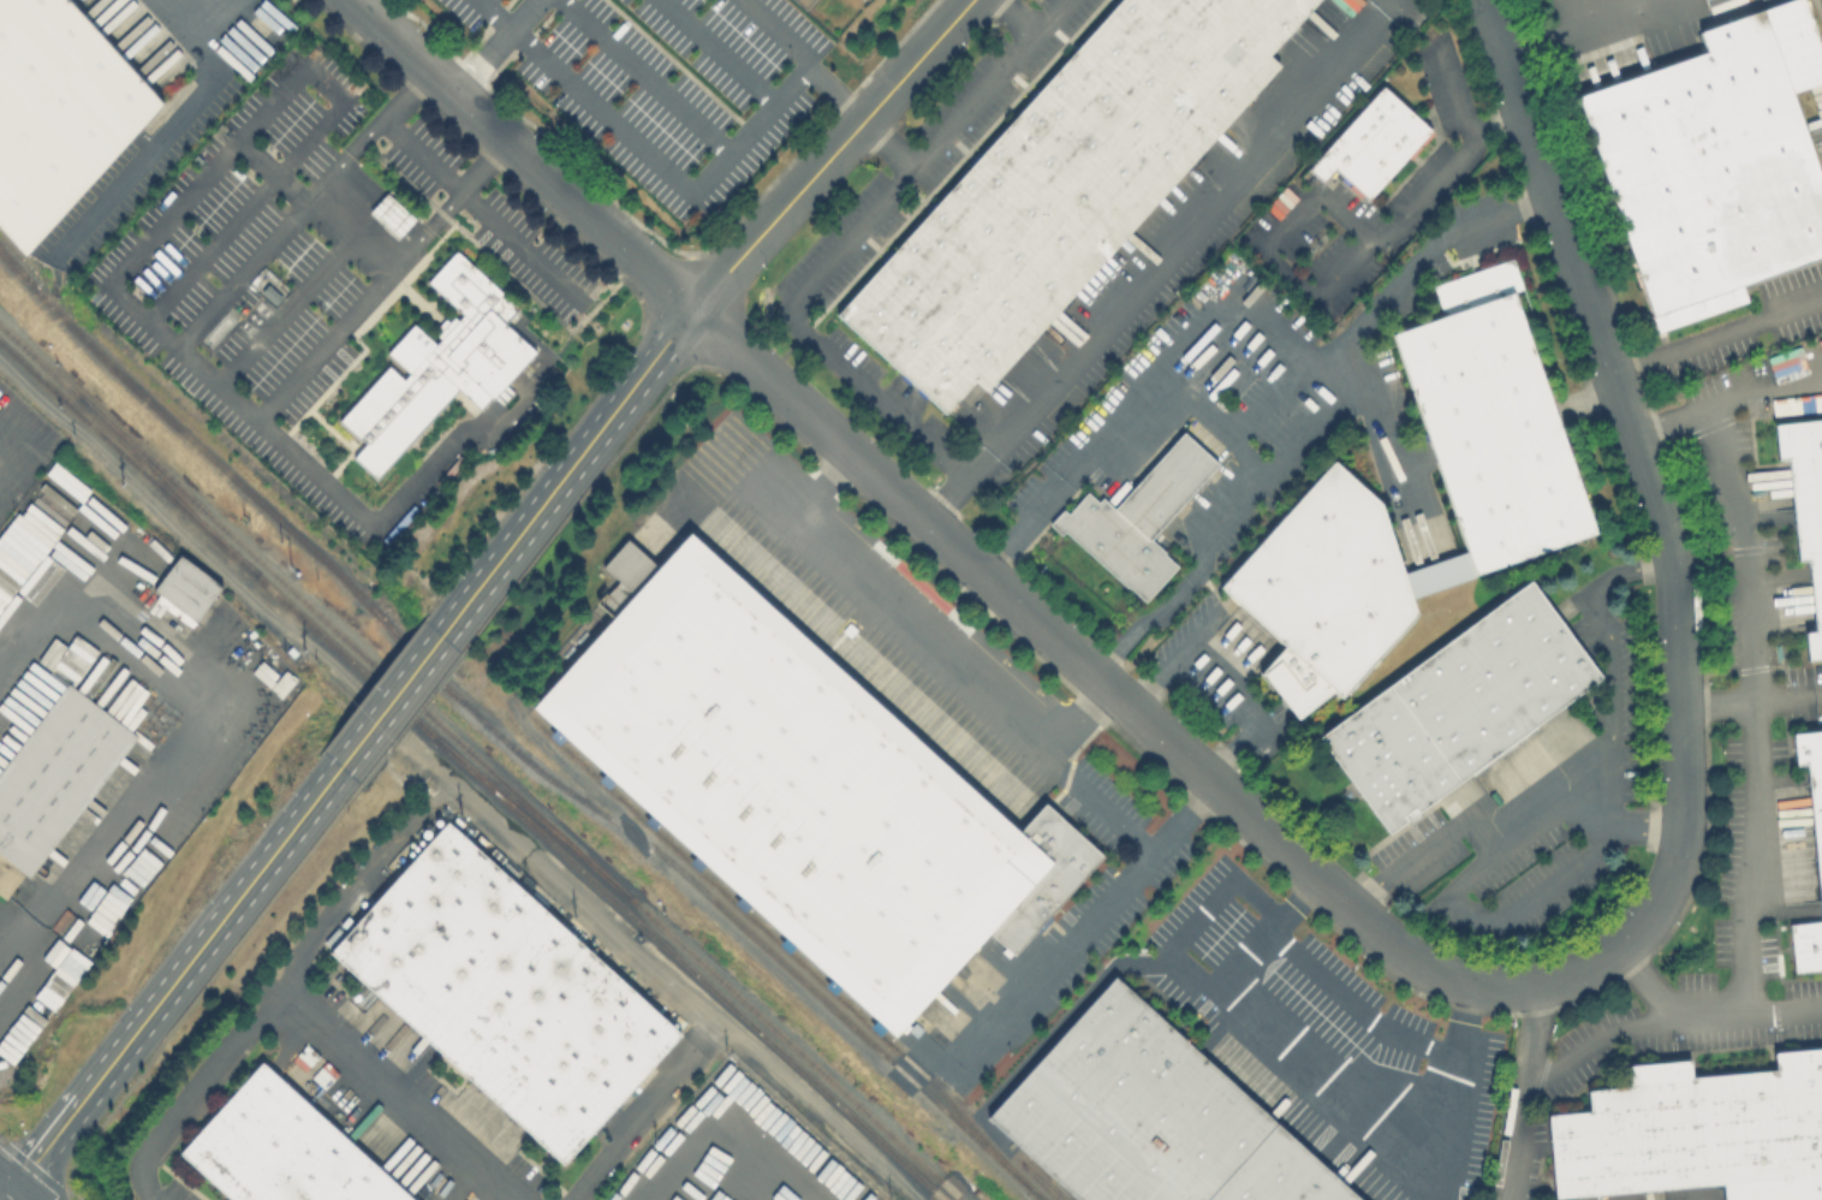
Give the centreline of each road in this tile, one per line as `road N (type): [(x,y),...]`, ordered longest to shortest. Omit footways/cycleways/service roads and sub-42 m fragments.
road 1 (residential): [(695,309),(1412,958),(1445,976),(1499,988),(1586,969),(1645,922),(1678,855),(1677,583),(1668,536),(1483,0)]
road 2 (secondary): [(11,1183),(339,771)]
road 3 (residential): [(352,0),(695,309)]
road 4 (tertiary): [(695,309),(972,0)]
road 5 (secondary): [(445,632),(695,309)]
road 6 (secondary): [(339,771),(445,632)]

